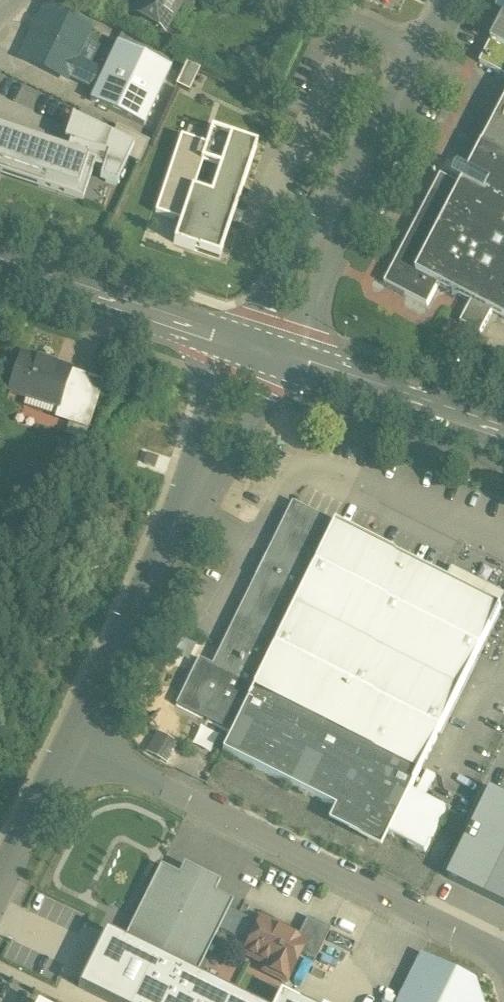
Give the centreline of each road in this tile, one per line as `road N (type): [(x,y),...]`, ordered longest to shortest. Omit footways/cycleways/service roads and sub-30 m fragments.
road 1 (residential): [(503,956),(66,736)]
road 2 (residential): [(255,346),(66,736)]
road 3 (residential): [(255,346),(424,55)]
road 4 (secondary): [(255,346),(0,264)]
road 5 (secondary): [(503,430),(255,346)]
road 6 (residential): [(66,736),(0,871)]
road 7 (unclassified): [(306,0),(424,55)]

